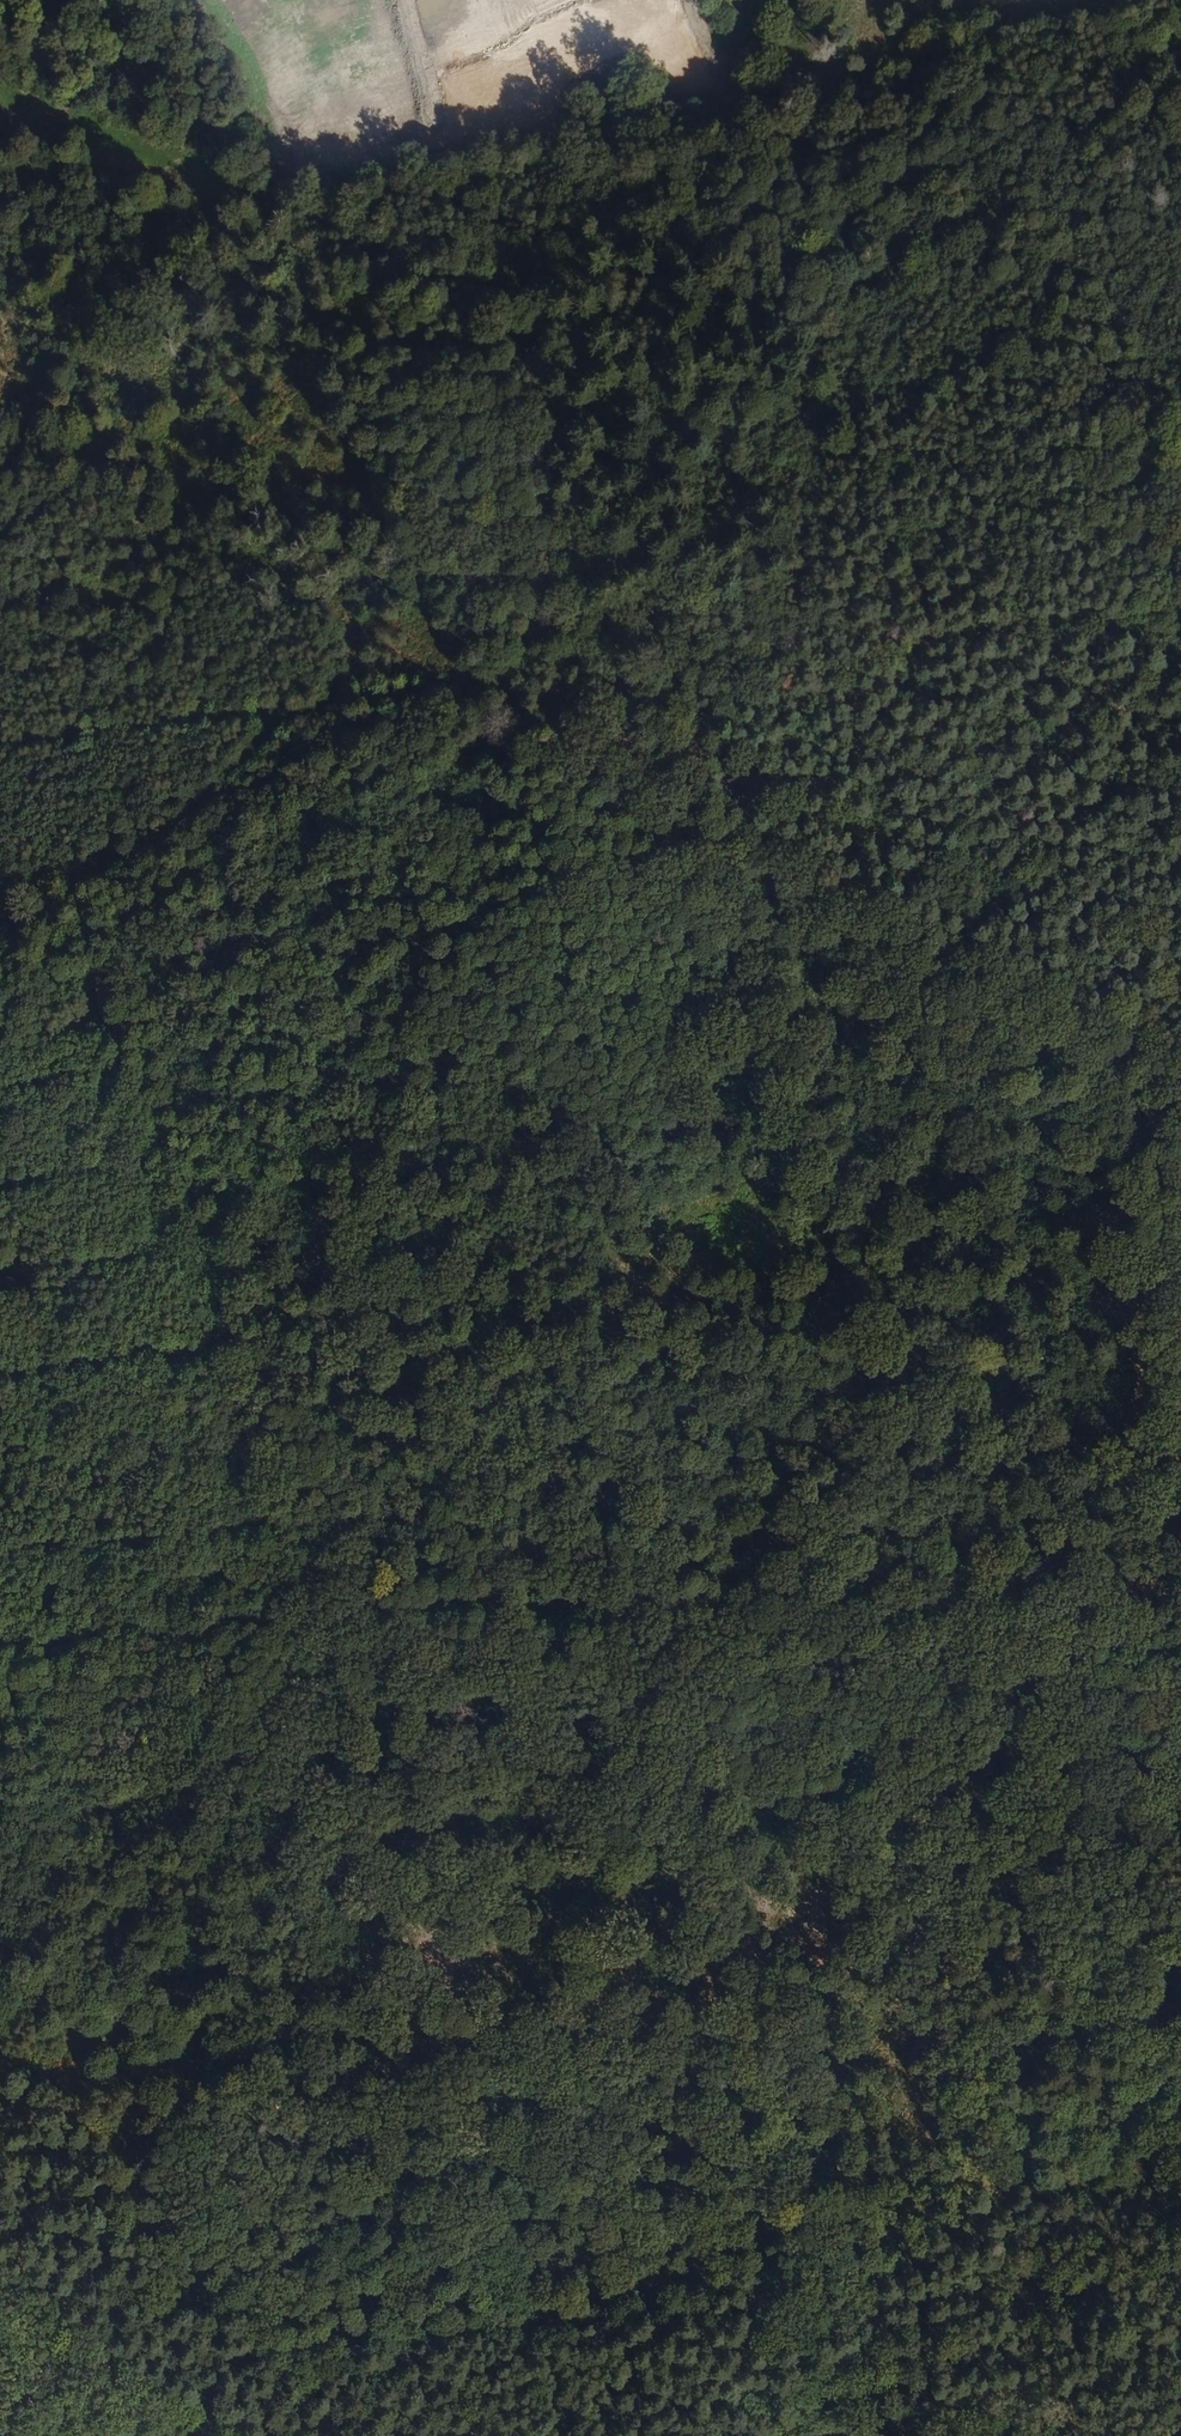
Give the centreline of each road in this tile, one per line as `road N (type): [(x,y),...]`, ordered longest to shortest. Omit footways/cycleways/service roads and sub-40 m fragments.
road 1 (track): [(0,980),(523,694),(1180,1107)]
road 2 (track): [(0,1659),(1180,1591)]
road 3 (track): [(1038,2435),(1026,2388),(927,2416),(803,2435)]
road 4 (track): [(238,2435),(200,2401),(73,2326)]

